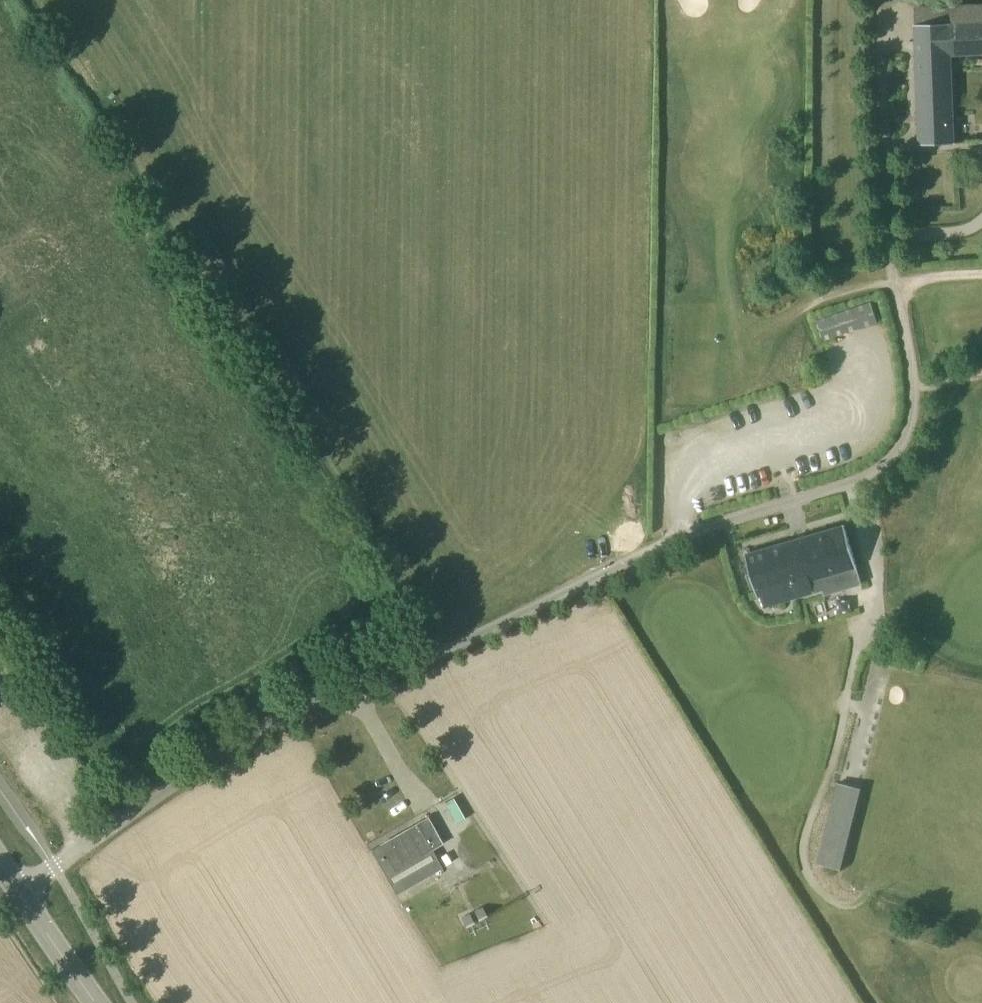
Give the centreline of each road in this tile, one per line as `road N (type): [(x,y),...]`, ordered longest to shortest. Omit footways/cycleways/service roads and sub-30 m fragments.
road 1 (secondary): [(96,1002),(0,863)]

